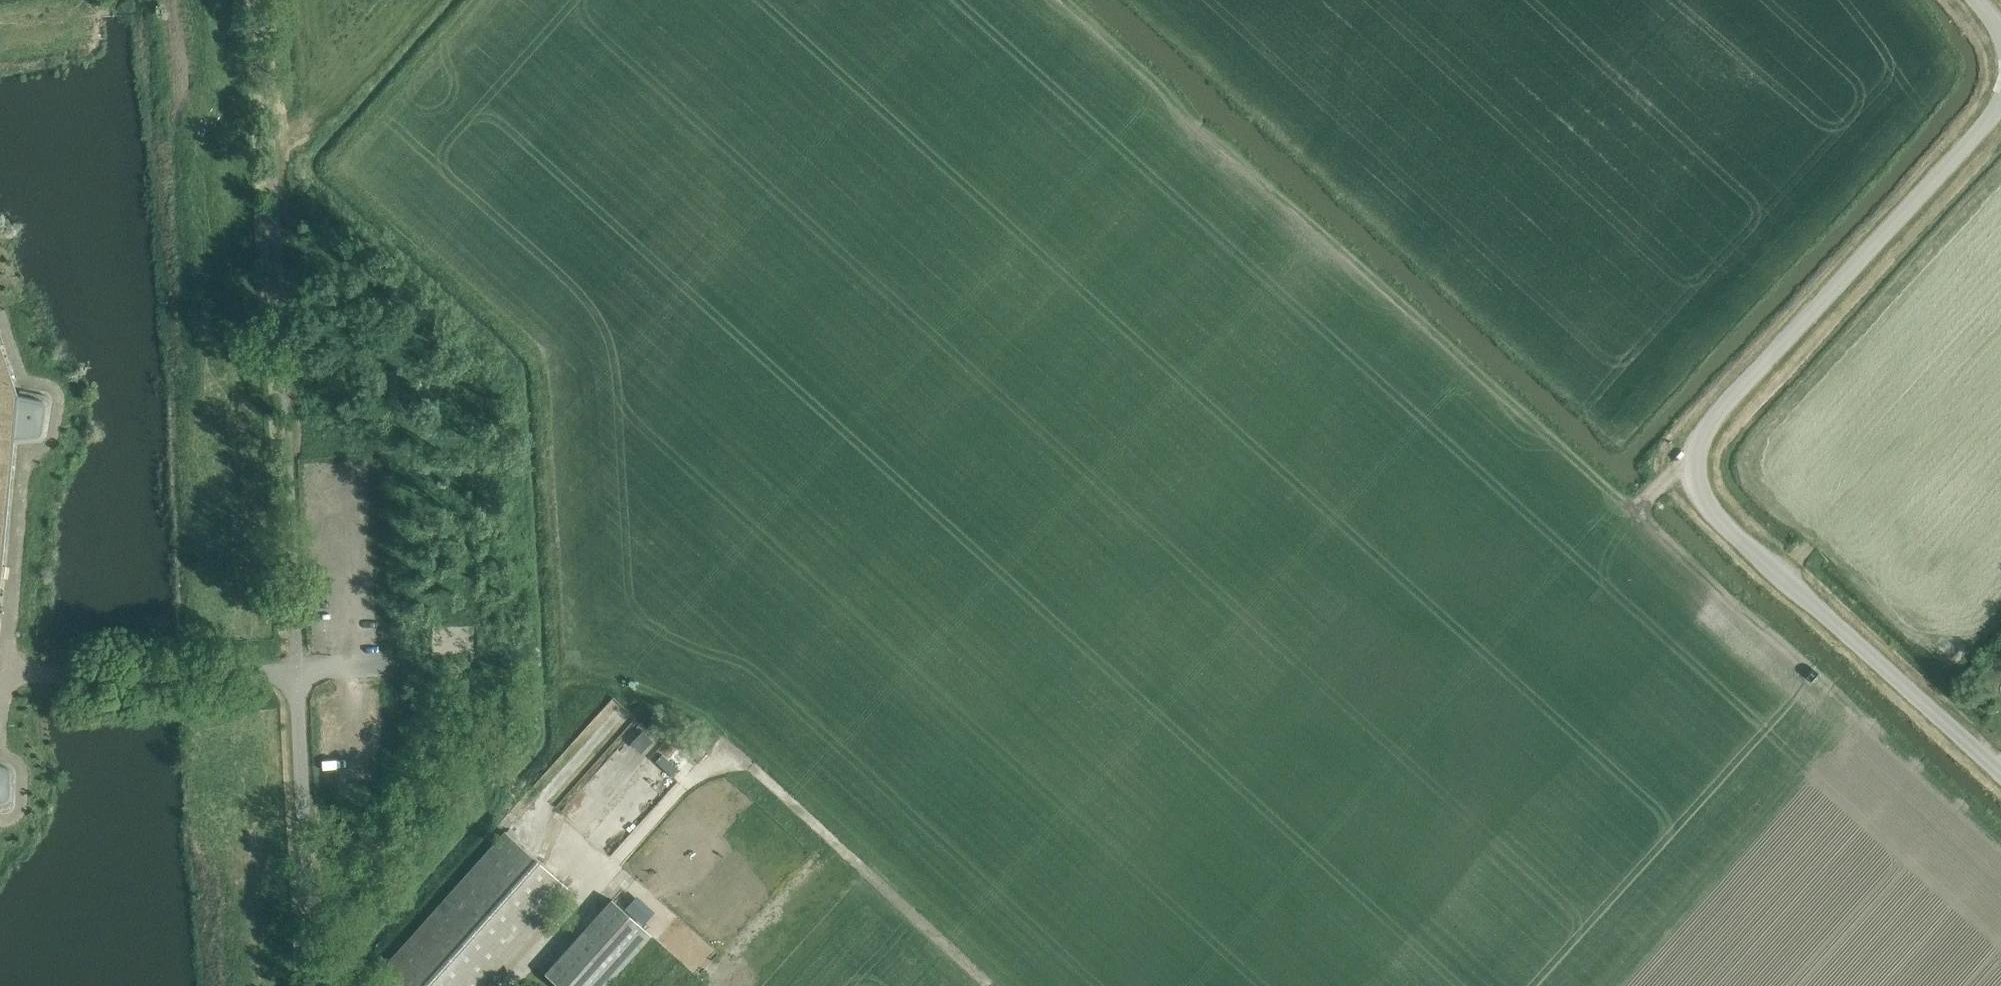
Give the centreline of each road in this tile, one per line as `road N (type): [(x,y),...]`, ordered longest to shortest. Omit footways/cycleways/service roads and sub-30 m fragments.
road 1 (unclassified): [(314,985),(262,0)]
road 2 (unclassified): [(2000,775),(1724,529),(1703,498),(1695,465),(1709,423),(1995,117),(2000,95)]
road 3 (track): [(270,147),(350,94),(434,0)]
road 4 (track): [(457,383),(333,431),(285,427)]

